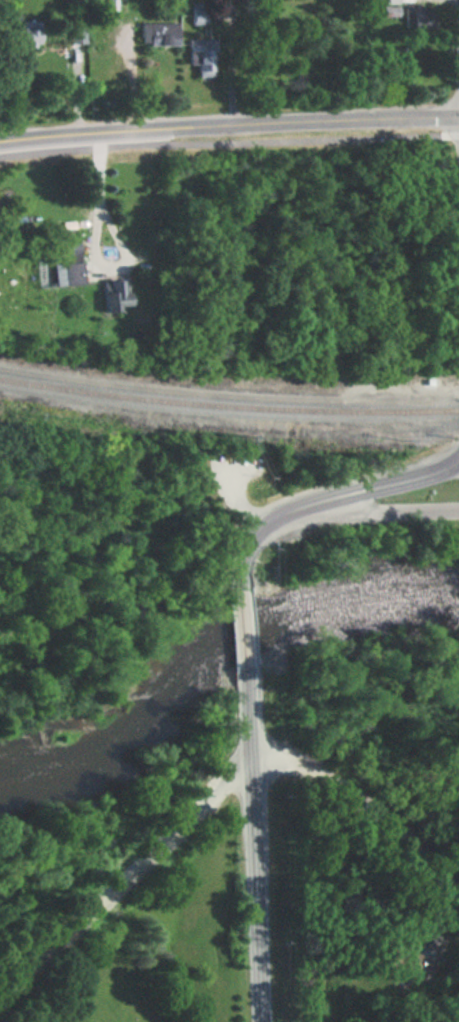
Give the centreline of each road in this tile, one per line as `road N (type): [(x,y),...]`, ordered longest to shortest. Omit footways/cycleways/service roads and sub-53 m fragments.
road 1 (tertiary): [(458,117),(207,124),(0,141)]
road 2 (residential): [(0,994),(251,763)]
road 3 (tertiary): [(261,1021),(247,685)]
road 4 (tertiary): [(242,594),(245,553),(285,515),(458,458)]
road 5 (residential): [(458,893),(341,784),(281,761),(251,763)]

